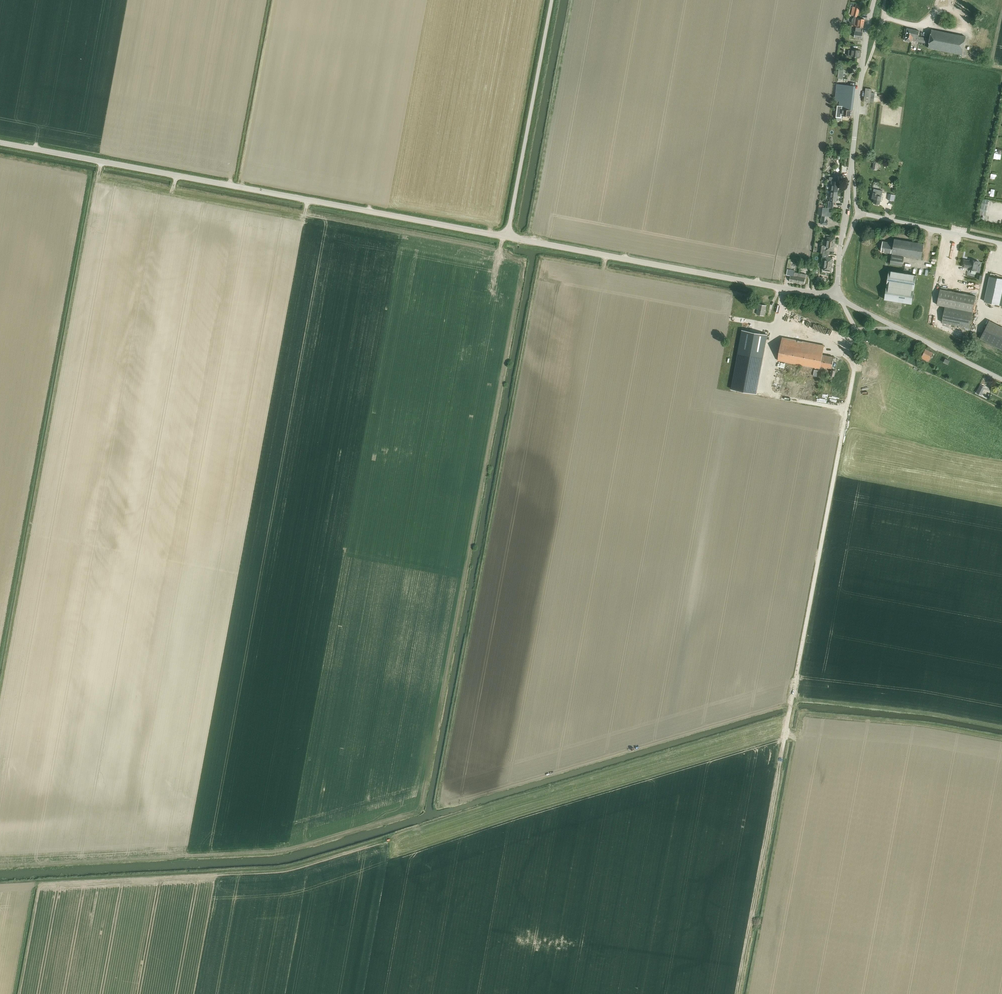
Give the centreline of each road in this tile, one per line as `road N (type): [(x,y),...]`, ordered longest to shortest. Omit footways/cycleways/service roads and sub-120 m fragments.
road 1 (track): [(739,993),(855,367),(849,339)]
road 2 (unclassified): [(507,237),(0,143)]
road 3 (unclassified): [(837,298),(507,237)]
road 4 (unclassified): [(507,237),(552,0)]
road 5 (unclassified): [(1001,380),(837,298)]
road 6 (unclassified): [(851,167),(875,0)]
road 7 (unclassified): [(1001,244),(858,213)]

